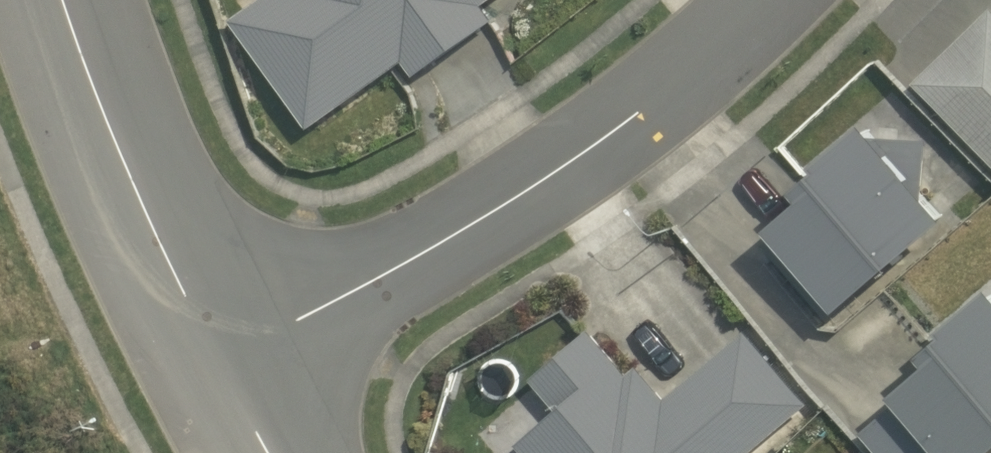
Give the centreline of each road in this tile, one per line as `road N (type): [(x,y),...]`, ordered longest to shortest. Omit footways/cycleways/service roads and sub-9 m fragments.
road 1 (residential): [(214,364),(455,236),(554,172),(638,109),(760,0)]
road 2 (tertiary): [(214,364),(142,208),(64,0)]

